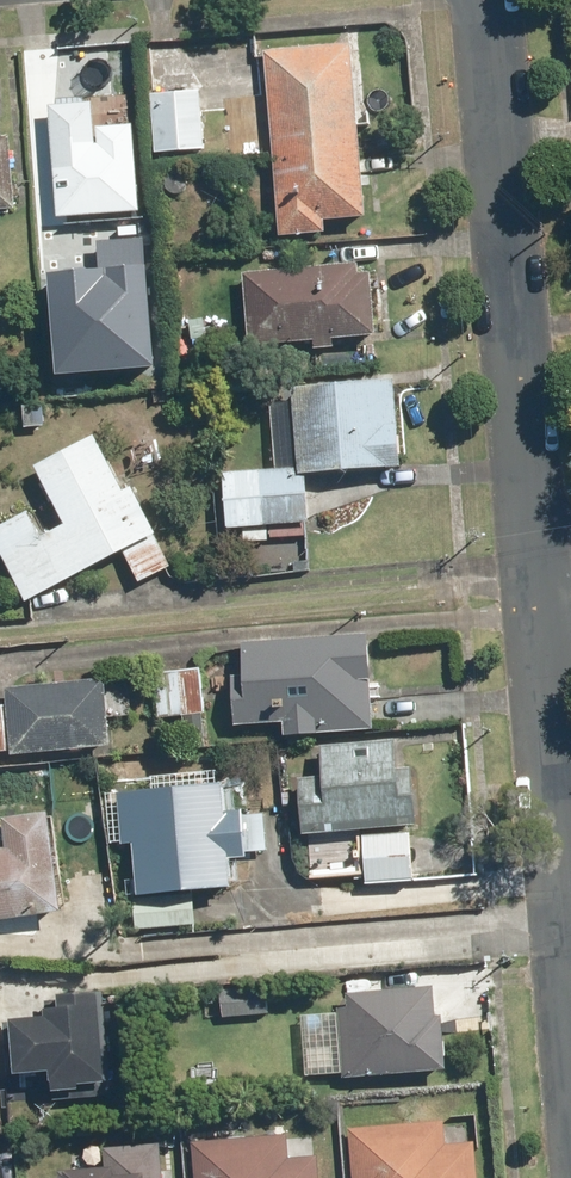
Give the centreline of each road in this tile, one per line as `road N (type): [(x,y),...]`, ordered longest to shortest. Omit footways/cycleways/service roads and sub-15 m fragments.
road 1 (residential): [(485,0),(543,571)]
road 2 (residential): [(543,571),(570,962)]

